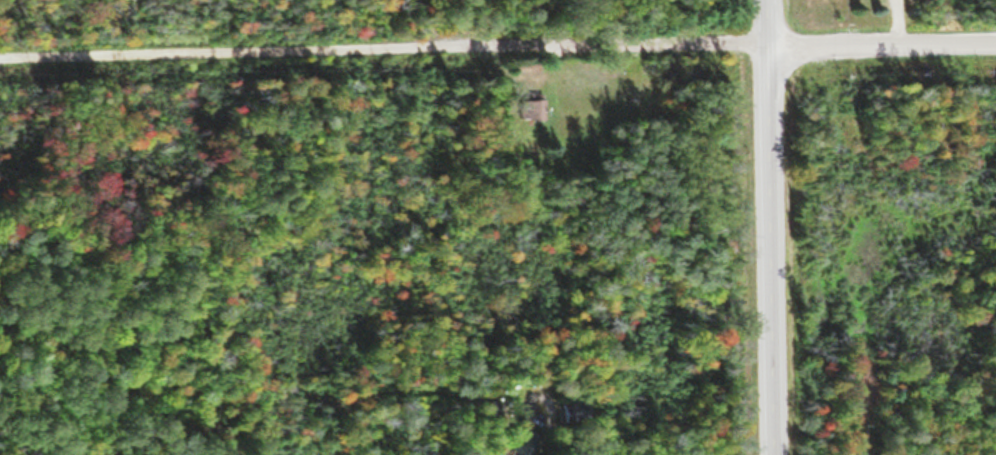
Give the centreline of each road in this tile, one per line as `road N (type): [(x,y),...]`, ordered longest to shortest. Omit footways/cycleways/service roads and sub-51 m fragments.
road 1 (residential): [(0,42),(200,50),(995,37)]
road 2 (secondary): [(775,454),(775,0)]
road 3 (residential): [(200,50),(207,407)]

